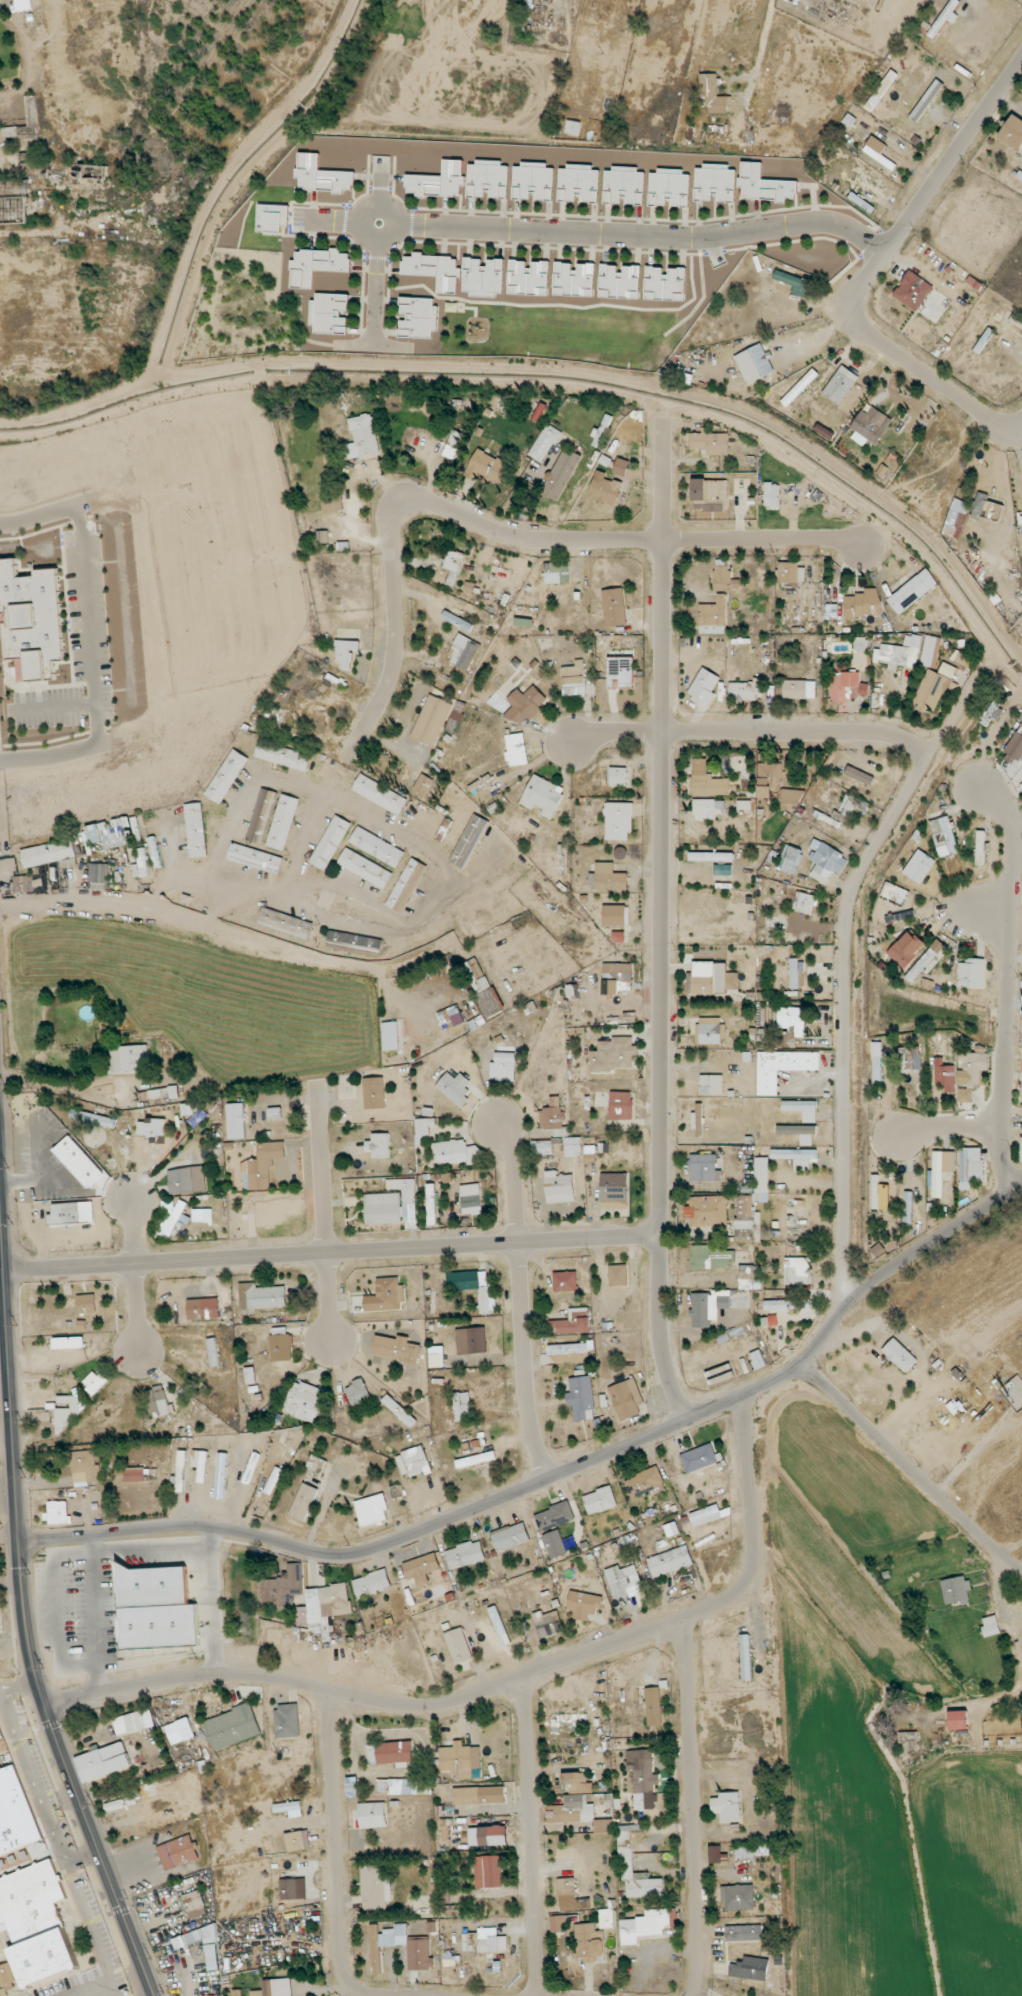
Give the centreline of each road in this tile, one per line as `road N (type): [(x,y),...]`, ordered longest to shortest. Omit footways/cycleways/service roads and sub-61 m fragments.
road 1 (tertiary): [(18,1542),(186,1525),(327,1555),(382,1545),(786,1375),(863,1290),(1021,1186)]
road 2 (residential): [(685,1420),(661,1354),(662,422)]
road 3 (residential): [(867,549),(831,540),(540,538),(407,497),(390,530),(397,619),(391,672),(317,814),(309,953)]
road 4 (residential): [(45,1707),(148,1678),(221,1670),(391,1706),(465,1704),(706,1614),(737,1595),(747,1572),(748,1392)]
road 5 (secondary): [(153,1995),(30,1650),(0,1205)]
road 6 (residential): [(845,1307),(851,888),(996,652)]
road 7 (residential): [(4,1271),(659,1235)]
road 8 (residential): [(1021,60),(851,305),(870,335),(1004,428),(1021,429)]
road 9 (residential): [(1021,1187),(1000,1138),(1013,828),(1002,802),(980,786)]
road 10 (residential): [(685,1995),(696,1979),(700,1934),(685,1622)]
road 11 (residential): [(564,746),(604,733),(737,731),(899,737),(929,751)]
road 12 (residential): [(538,1482),(513,1151),(494,1121)]
road 13 (residential): [(536,1995),(529,1680)]
road 14 (residential): [(333,1692),(338,1929),(343,1967),(369,1995)]
road 15 (residential): [(1021,1572),(803,1364)]
road 16 (residential): [(320,1106),(334,1344)]
road 17 (residential): [(137,1354),(133,1200)]

